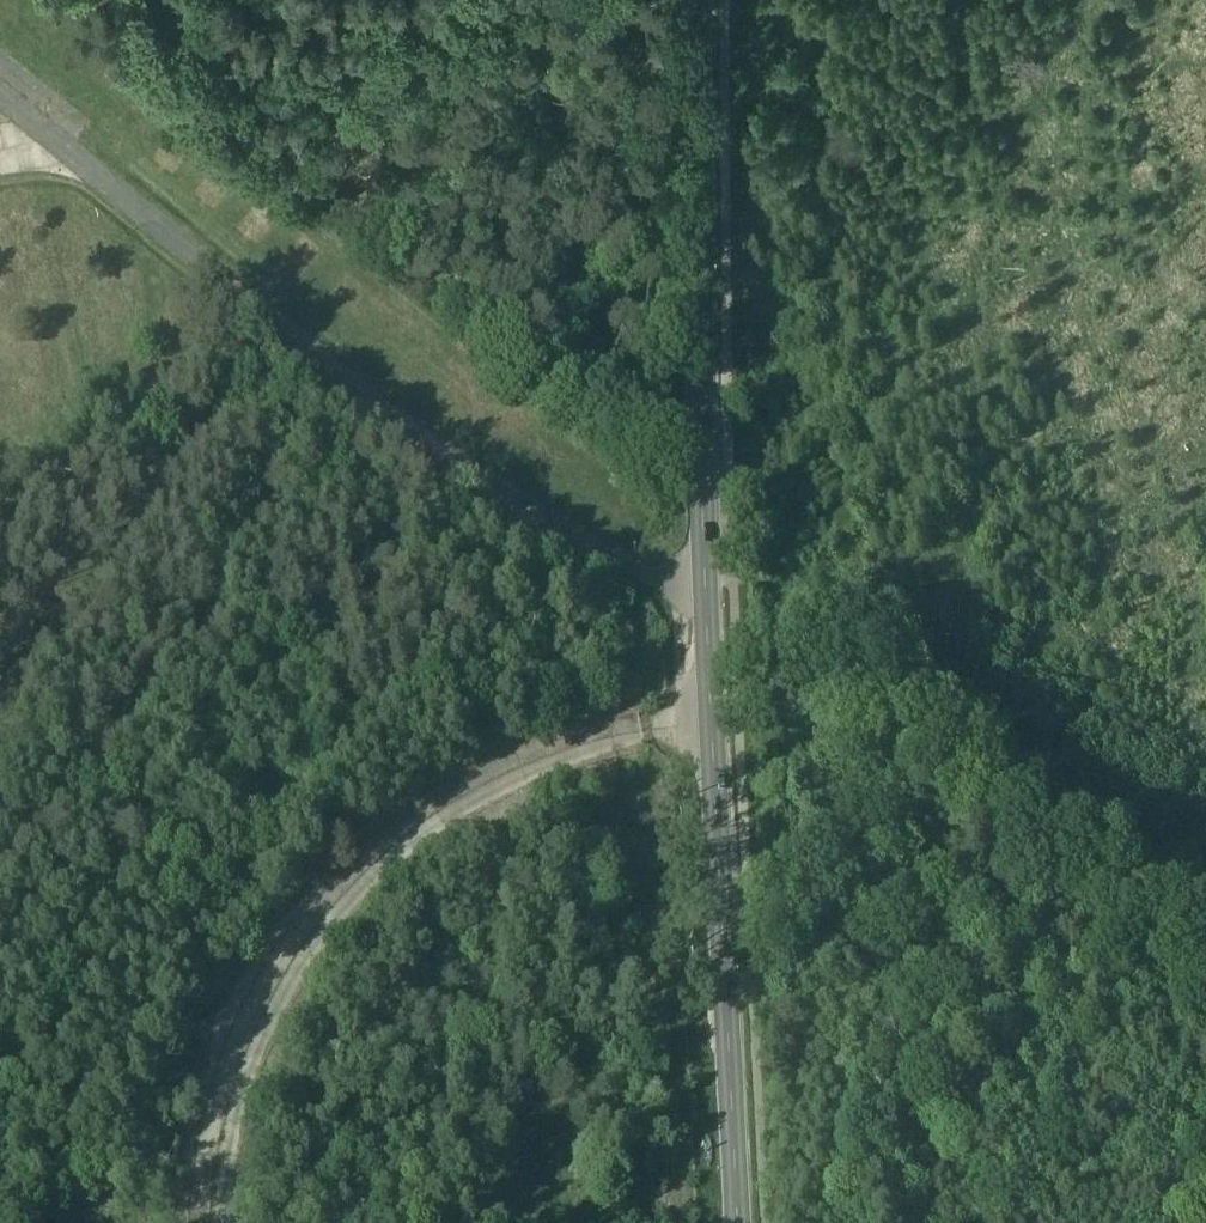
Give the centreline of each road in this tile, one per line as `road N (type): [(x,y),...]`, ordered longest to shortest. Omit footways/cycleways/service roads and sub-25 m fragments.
road 1 (primary): [(701,554),(737,1222)]
road 2 (primary): [(701,554),(698,0)]

